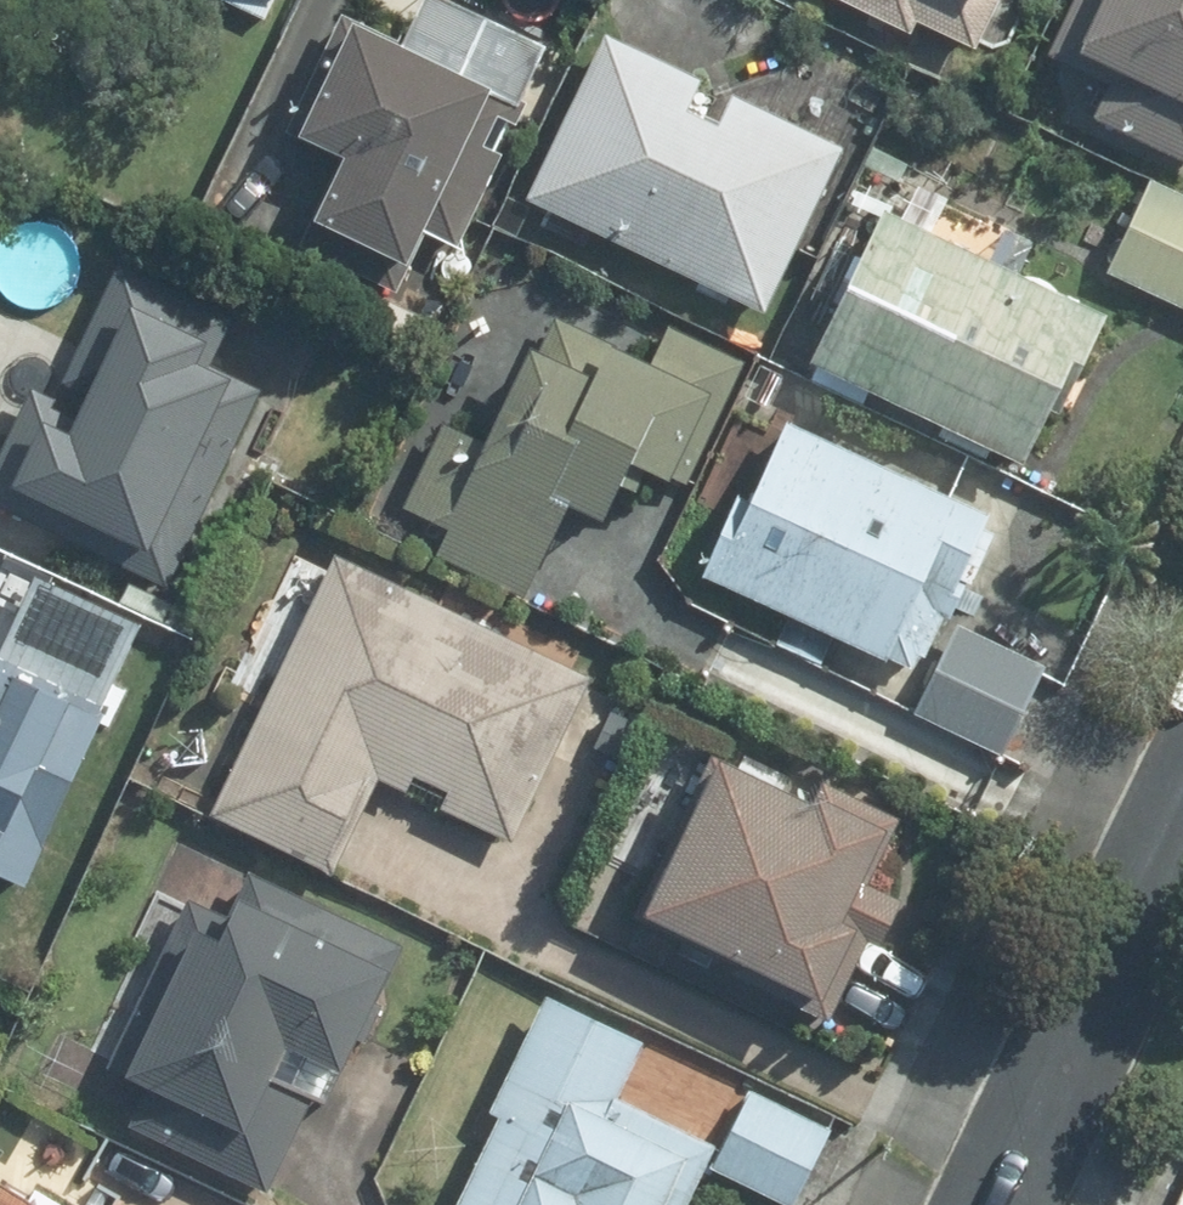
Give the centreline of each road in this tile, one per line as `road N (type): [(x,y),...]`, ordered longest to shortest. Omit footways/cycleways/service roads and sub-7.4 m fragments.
road 1 (residential): [(1182,818),(998,1204)]

